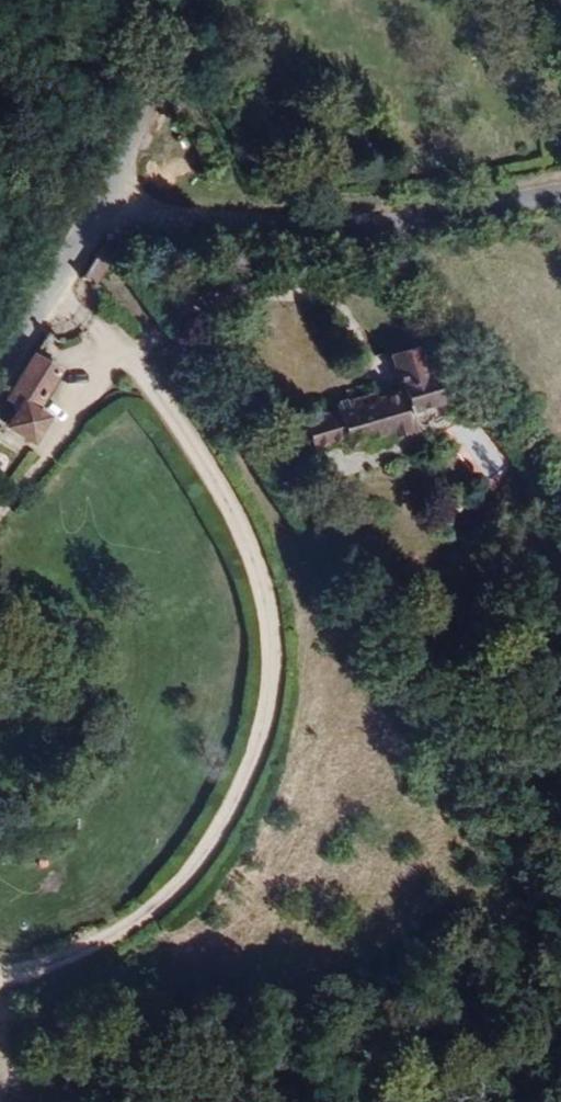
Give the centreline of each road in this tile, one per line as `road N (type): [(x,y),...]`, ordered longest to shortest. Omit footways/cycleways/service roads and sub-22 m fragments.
road 1 (residential): [(560,192),(424,217),(313,224),(227,224),(97,201)]
road 2 (residential): [(97,201),(189,0)]
road 3 (residential): [(0,377),(48,308),(97,201)]

